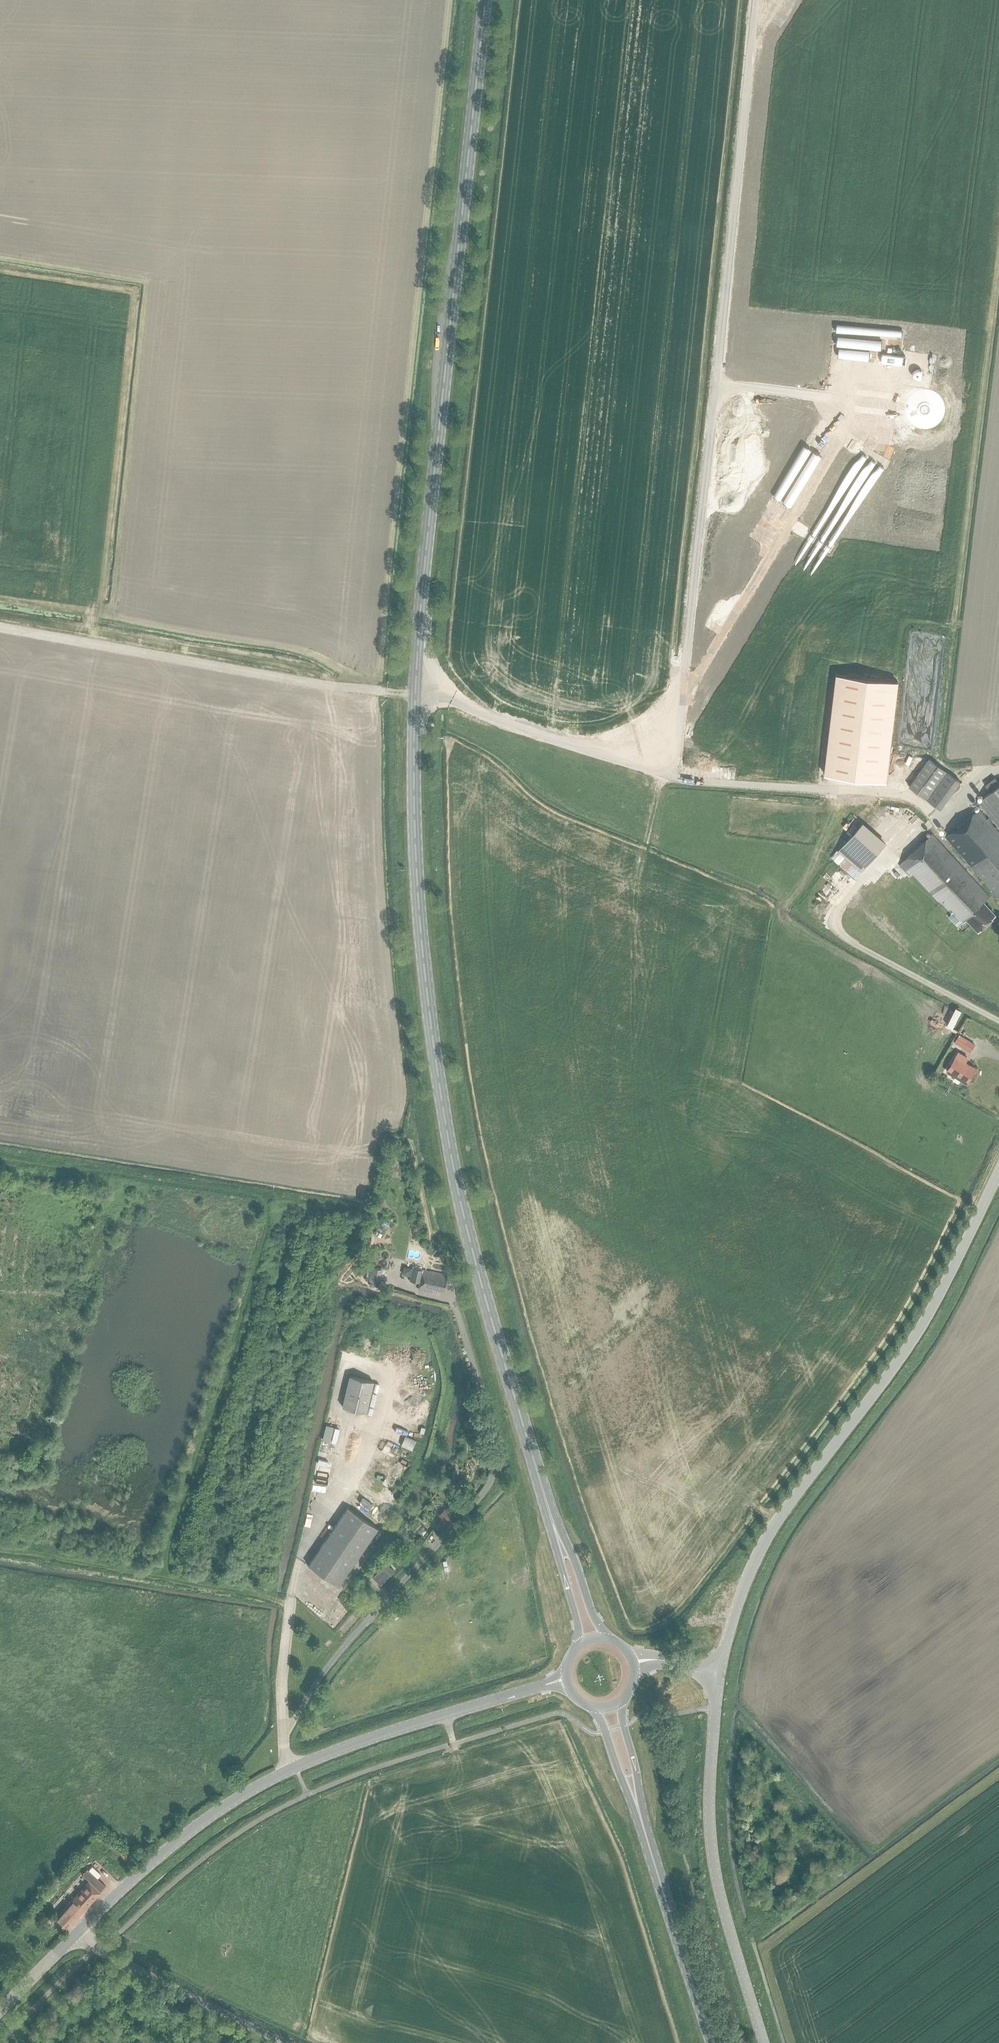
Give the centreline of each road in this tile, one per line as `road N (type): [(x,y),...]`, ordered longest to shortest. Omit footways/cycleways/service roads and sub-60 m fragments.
road 1 (primary): [(541,1489),(449,1144),(415,845),(418,640),(485,0)]
road 2 (unclassified): [(719,1677),(760,1554),(933,1306),(998,1176)]
road 3 (unclassified): [(296,1766),(283,1734),(329,1663),(493,1478),(493,1422),(457,1305)]
road 4 (tertiary): [(763,2042),(711,1848),(719,1677)]
road 5 (secondary): [(296,1766),(566,1678)]
road 6 (secondary): [(80,1930),(213,1814),(296,1766)]
road 7 (unclassified): [(297,2042),(99,1949),(80,1930)]
road 8 (primary): [(712,2042),(643,1828)]
road 9 (primary): [(612,1640),(592,1615),(541,1489)]
road 10 (primary): [(541,1489),(579,1645)]
road 11 (primary): [(595,1706),(643,1828)]
road 12 (primary): [(643,1828),(620,1700)]

